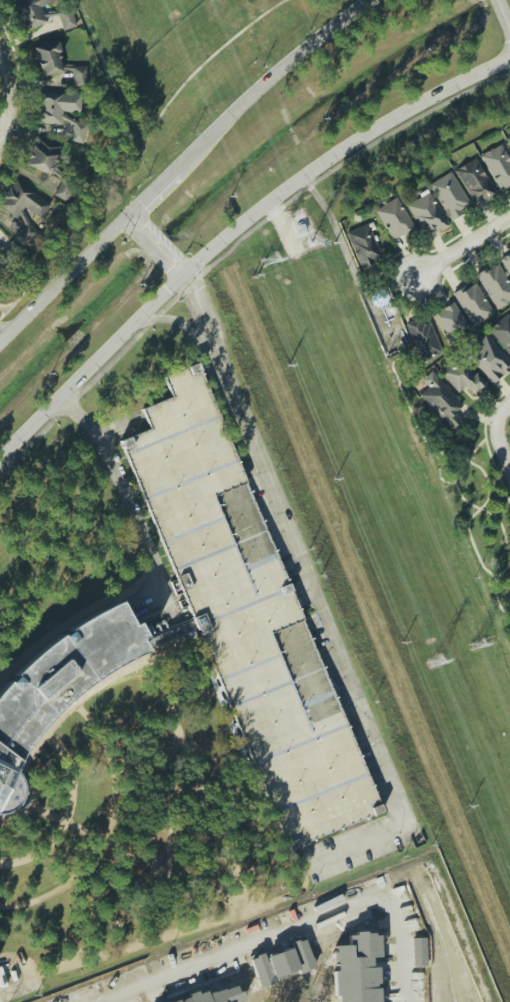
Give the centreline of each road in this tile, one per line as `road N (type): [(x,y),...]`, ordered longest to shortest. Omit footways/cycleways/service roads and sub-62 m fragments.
road 1 (secondary): [(0,449),(182,269),(300,178),(434,93),(509,56)]
road 2 (secondary): [(371,0),(305,44),(174,171)]
road 3 (secondary): [(134,217),(0,341)]
road 4 (residential): [(0,166),(17,138),(24,98),(0,25)]

